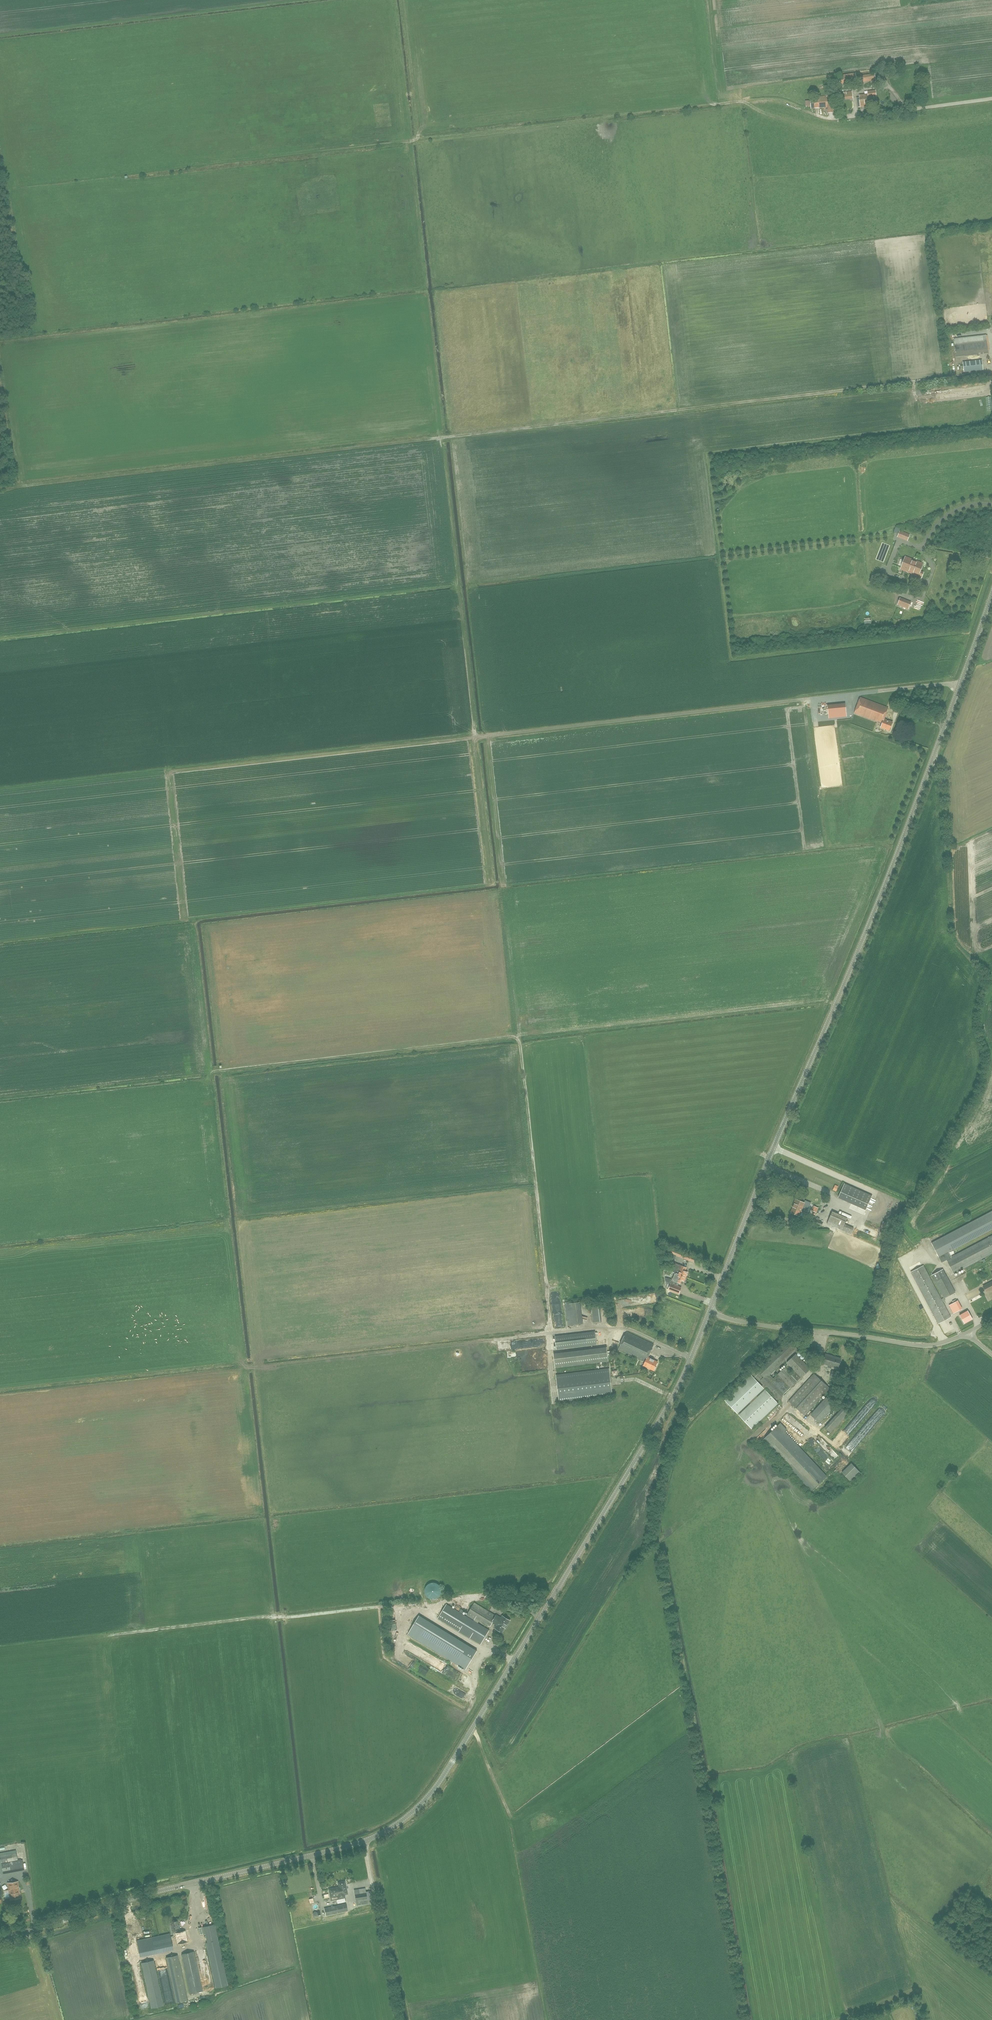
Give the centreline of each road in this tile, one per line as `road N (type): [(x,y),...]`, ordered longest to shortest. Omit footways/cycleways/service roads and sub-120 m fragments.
road 1 (tertiary): [(0,1939),(344,1847),(417,1809),(646,1443),(709,1312)]
road 2 (tertiary): [(709,1312),(905,831),(991,592)]
road 3 (unclassified): [(967,1333),(921,1346),(709,1312)]
road 4 (track): [(399,2019),(373,1882)]

